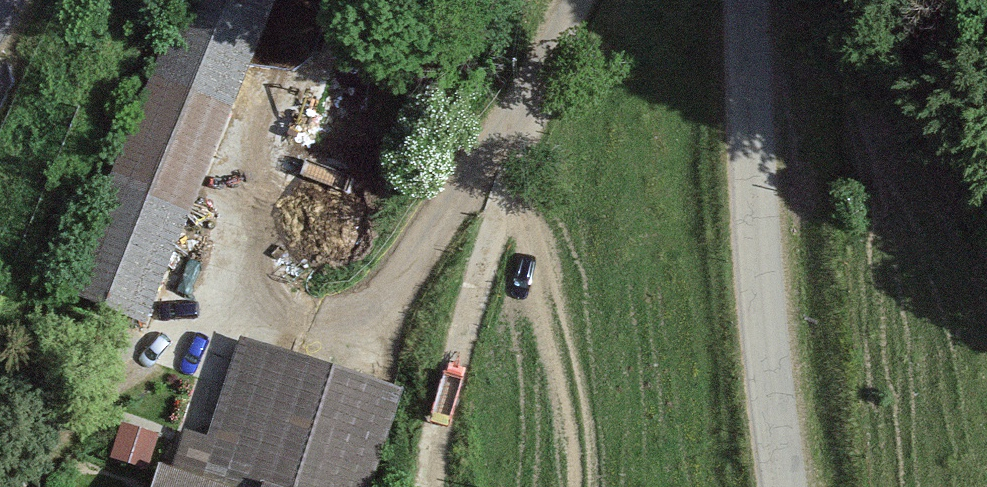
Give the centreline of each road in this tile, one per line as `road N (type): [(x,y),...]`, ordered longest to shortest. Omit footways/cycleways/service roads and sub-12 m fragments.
road 1 (track): [(241,144),(232,274),(261,313),(302,327),(360,325),(408,267),(577,0)]
road 2 (residential): [(781,486),(753,211),(745,0)]
road 3 (track): [(433,475),(553,39)]

